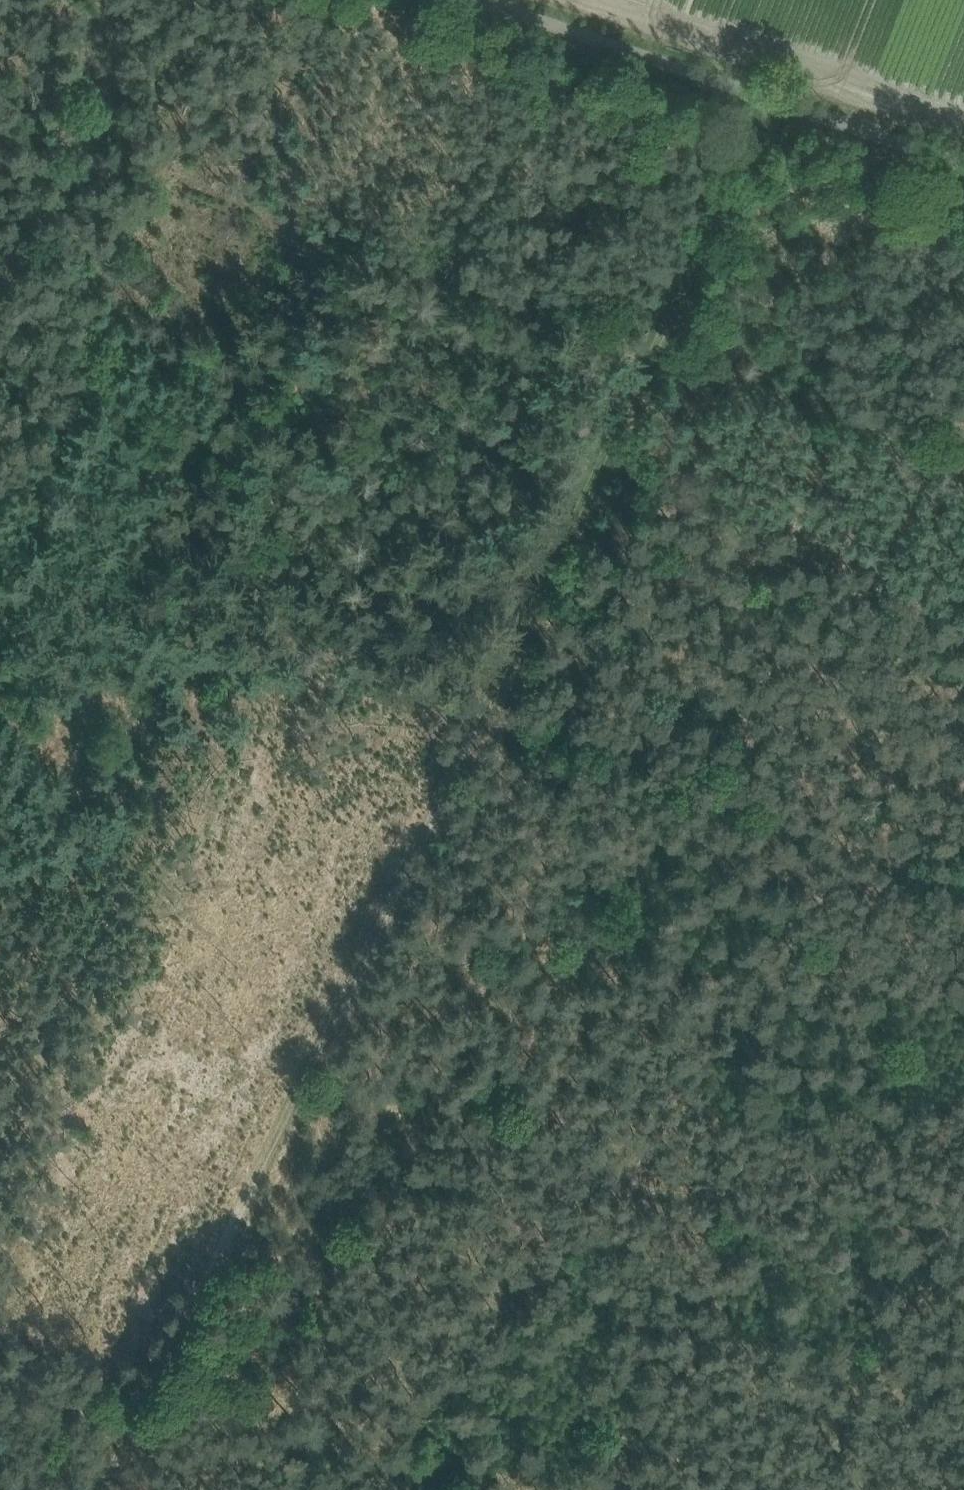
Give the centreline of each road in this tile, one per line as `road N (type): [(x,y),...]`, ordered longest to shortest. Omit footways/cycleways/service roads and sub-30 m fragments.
road 1 (track): [(88,1489),(572,525),(767,96)]
road 2 (unclassified): [(485,0),(963,164)]

